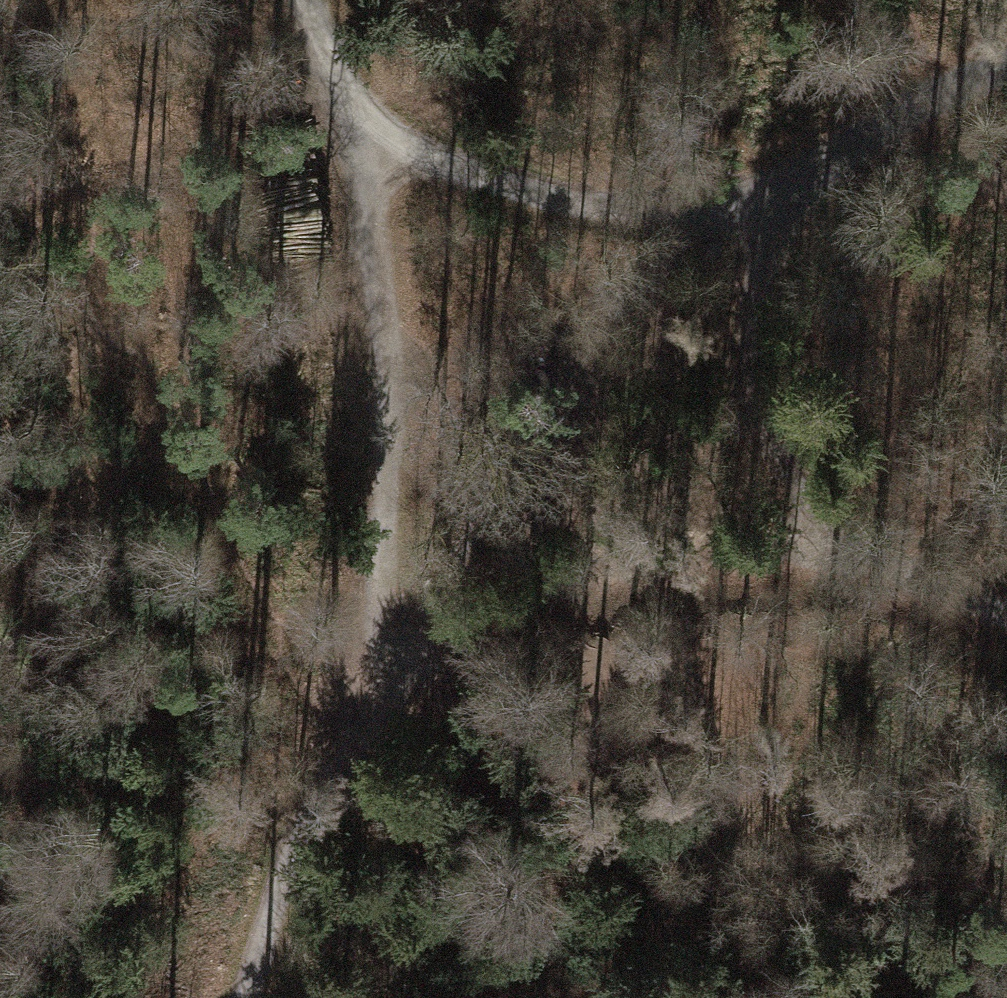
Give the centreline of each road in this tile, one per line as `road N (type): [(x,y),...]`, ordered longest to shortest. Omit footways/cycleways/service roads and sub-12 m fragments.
road 1 (track): [(379,695),(378,363),(368,201),(347,96)]
road 2 (track): [(752,215),(563,200),(485,178),(422,148),(347,96),(312,0)]
road 3 (track): [(856,555),(606,576),(379,695)]
road 4 (track): [(752,215),(759,249),(752,369),(798,500),(856,555)]
road 5 (track): [(247,997),(320,780),(379,695)]
road 6 (track): [(1006,61),(752,215)]
road 7 (track): [(856,555),(1006,611)]

